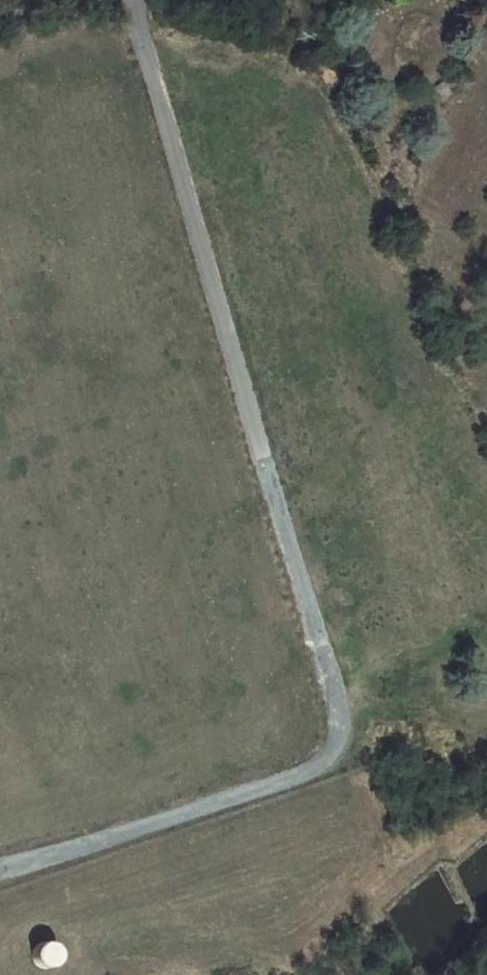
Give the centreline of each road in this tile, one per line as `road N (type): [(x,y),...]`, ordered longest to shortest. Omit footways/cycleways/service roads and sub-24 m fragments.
road 1 (residential): [(132,0),(131,24),(340,727),(322,761),(0,870)]

